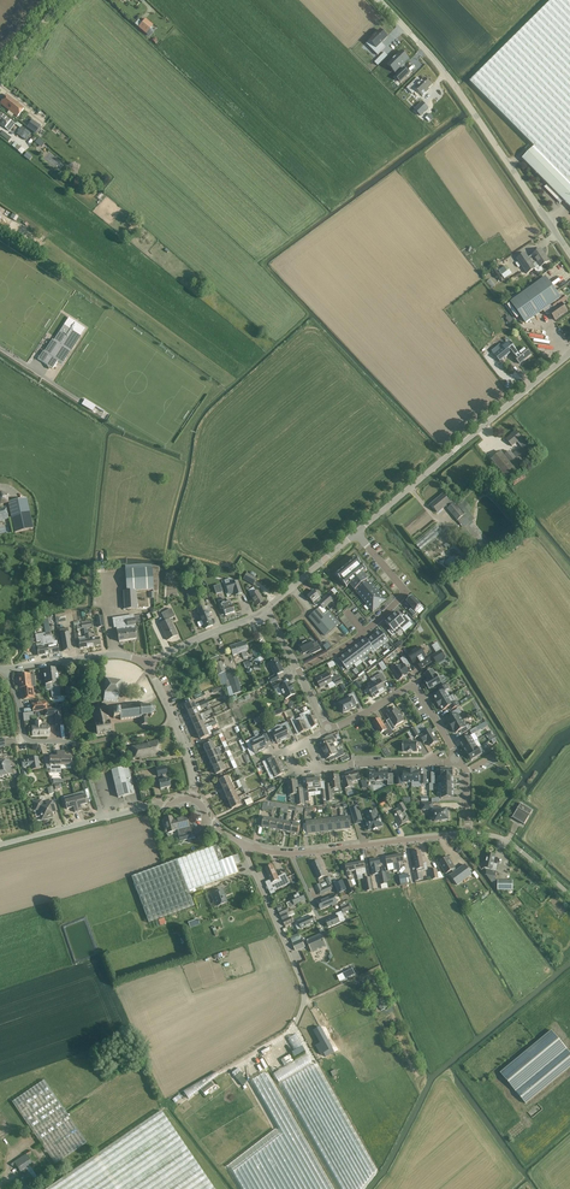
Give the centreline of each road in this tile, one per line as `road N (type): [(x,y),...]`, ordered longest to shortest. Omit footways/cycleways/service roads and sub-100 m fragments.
road 1 (unclassified): [(569,253),(449,77),(379,0)]
road 2 (unclassified): [(357,532),(569,353)]
road 3 (residential): [(8,671),(22,734),(29,742),(79,746),(100,818)]
road 4 (residential): [(468,834),(291,855)]
road 5 (residential): [(329,730),(410,686),(457,757)]
road 6 (residential): [(330,654),(405,592),(357,532)]
road 7 (residential): [(149,664),(98,655),(8,671)]
road 8 (residential): [(193,799),(189,762),(149,664)]
road 9 (residential): [(457,757),(319,769)]
road 10 (residential): [(329,730),(267,609)]
road 11 (residential): [(149,664),(267,609)]

